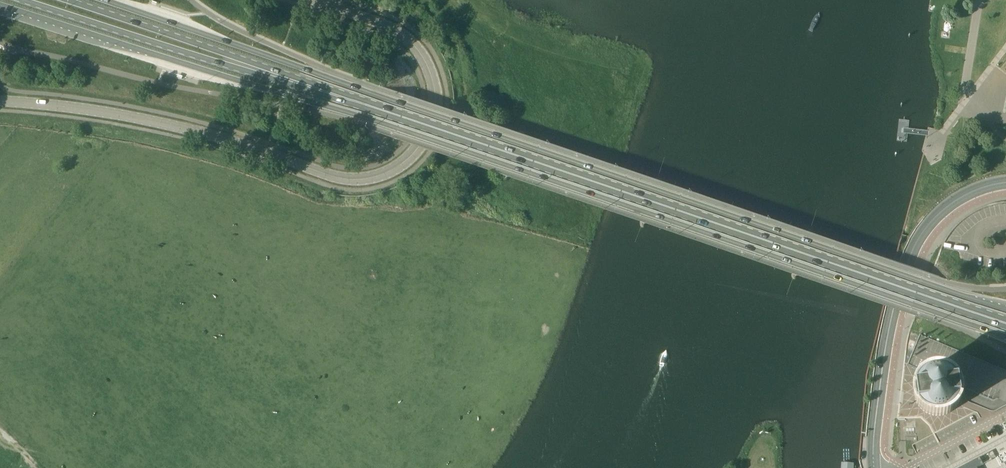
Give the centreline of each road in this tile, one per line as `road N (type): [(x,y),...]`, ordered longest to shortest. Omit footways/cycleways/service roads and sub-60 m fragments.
road 1 (secondary): [(0,6),(375,122),(1005,337)]
road 2 (secondary): [(1005,306),(105,0)]
road 3 (primary): [(264,72),(941,302)]
road 4 (unclassified): [(312,0),(395,31),(429,68),(428,130),(409,158),(383,175),(338,178),(138,119),(0,101)]
road 5 (secondary): [(874,467),(889,338),(910,257),(948,207),(1005,183)]
road 6 (primary): [(23,0),(264,72)]
road 7 (primary): [(264,72),(66,0)]

